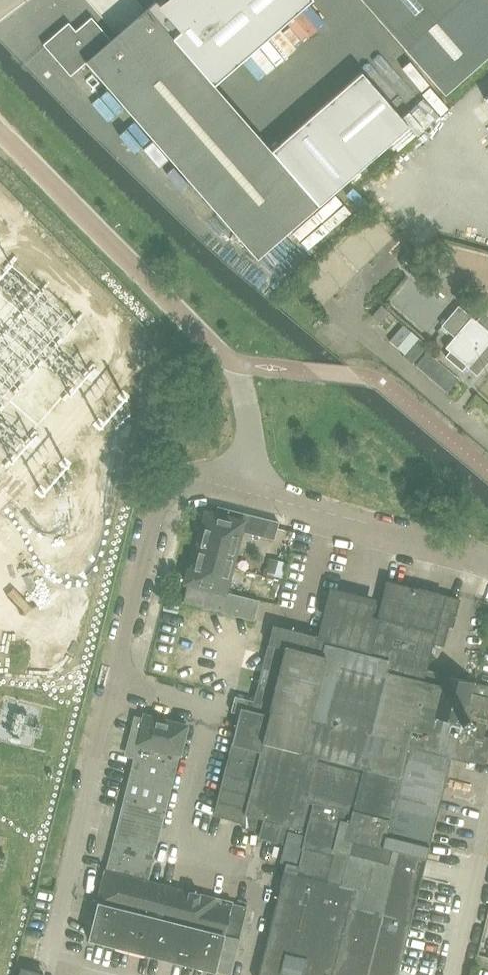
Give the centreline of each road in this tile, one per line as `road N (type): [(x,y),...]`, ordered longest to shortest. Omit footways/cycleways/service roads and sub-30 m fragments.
road 1 (unclassified): [(47,955),(153,513),(176,490),(238,493)]
road 2 (unclassified): [(238,493),(250,426),(236,361),(217,351),(0,131)]
road 3 (unclassified): [(487,567),(238,493)]

